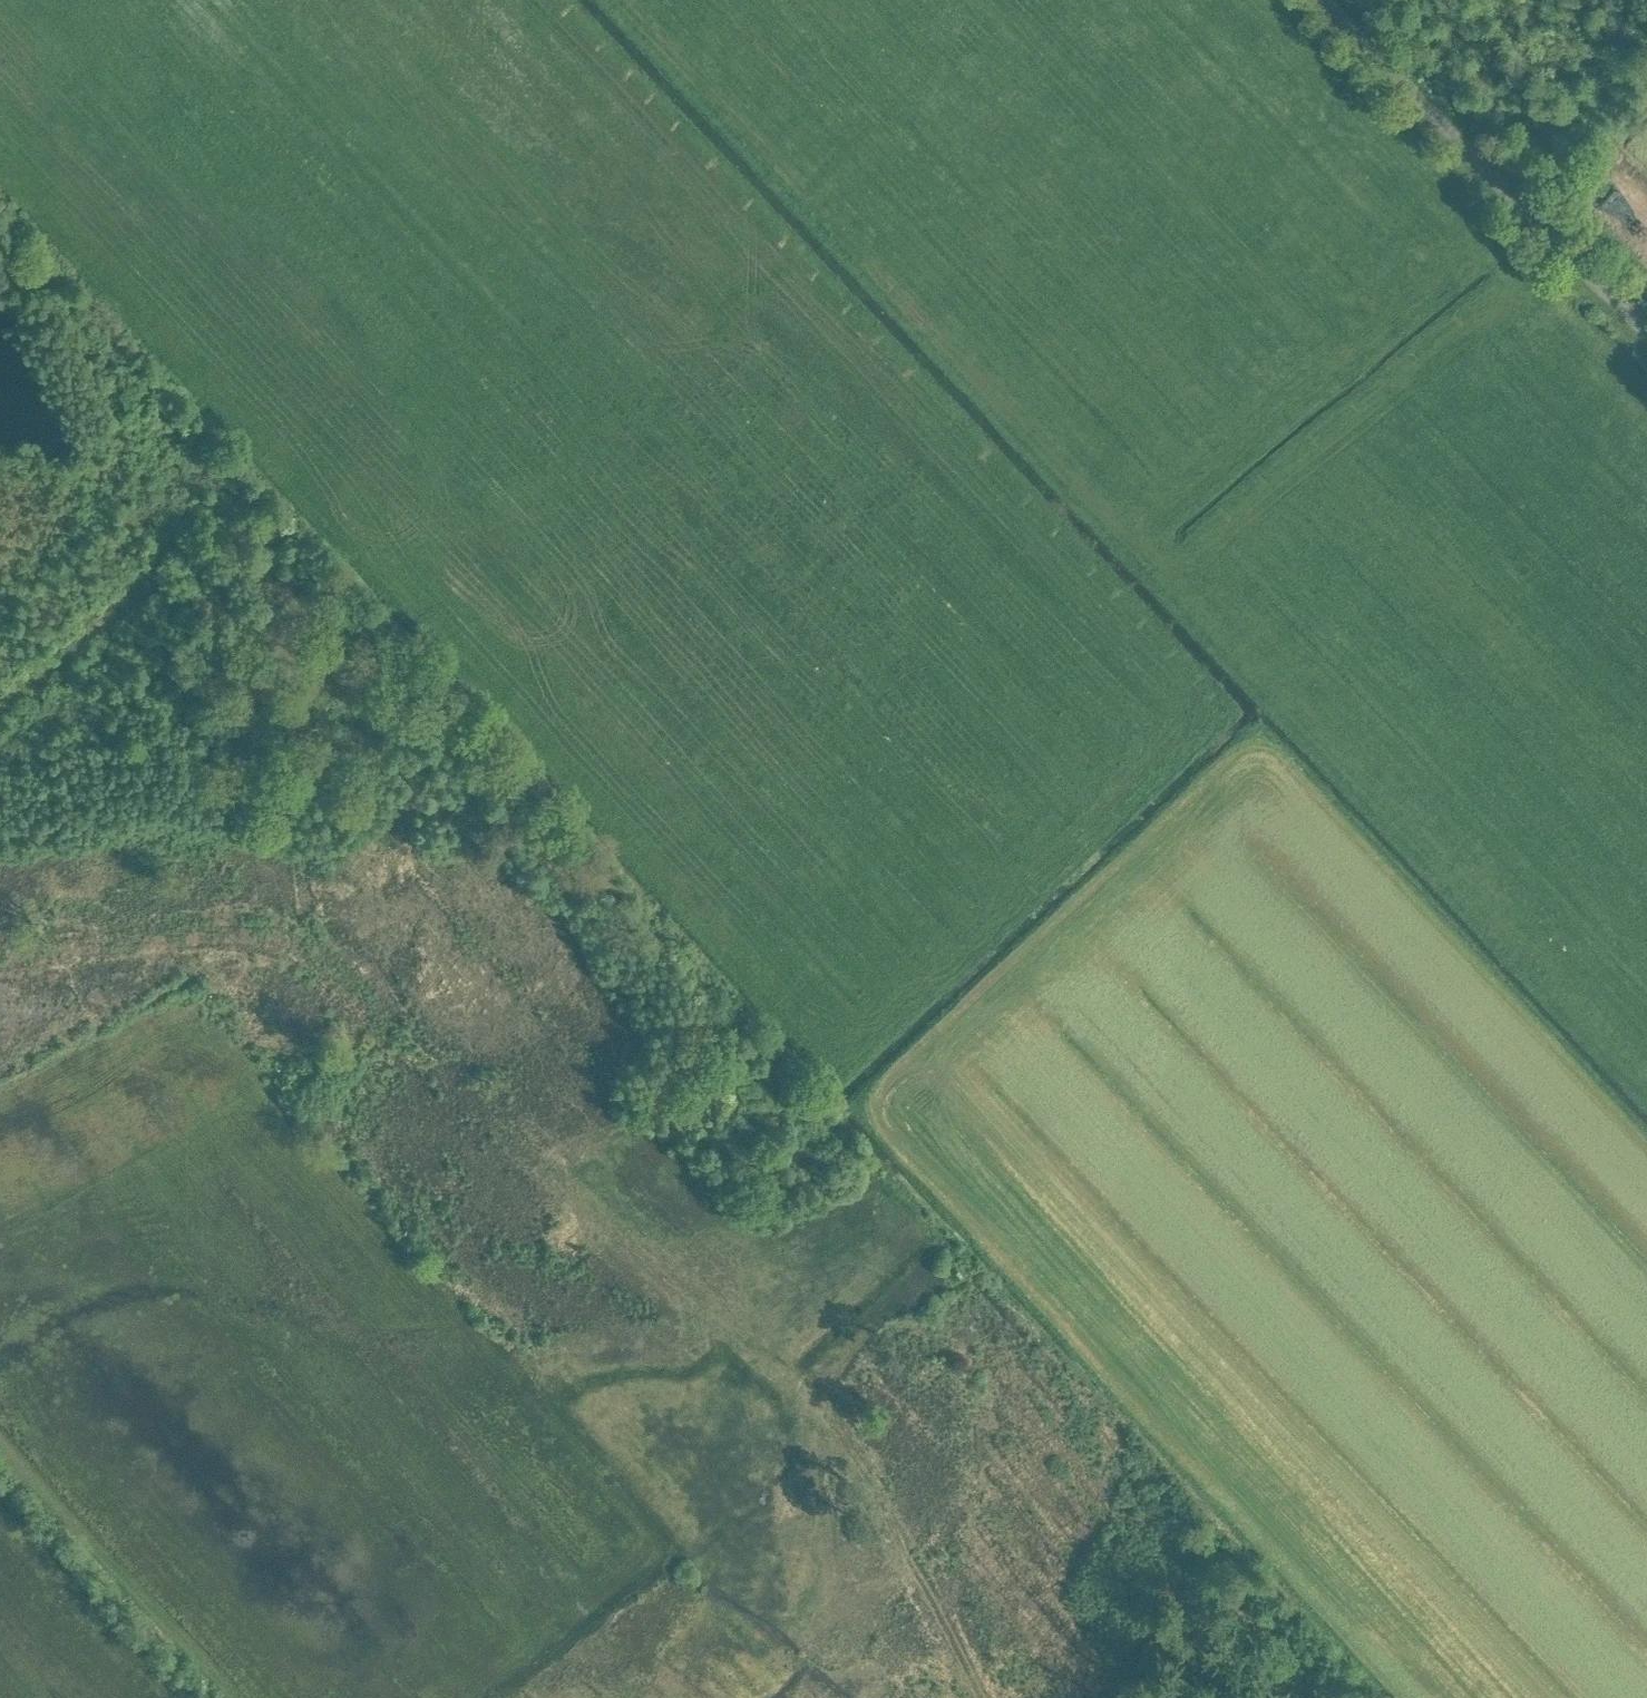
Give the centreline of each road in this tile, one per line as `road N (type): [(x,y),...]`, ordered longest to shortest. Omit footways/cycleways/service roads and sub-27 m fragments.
road 1 (track): [(0,1026),(128,954),(219,932),(296,949),(367,996),(724,1335),(861,1478),(971,1697)]
road 2 (unclassified): [(1646,328),(1333,0)]
road 3 (track): [(0,1440),(229,1697)]

